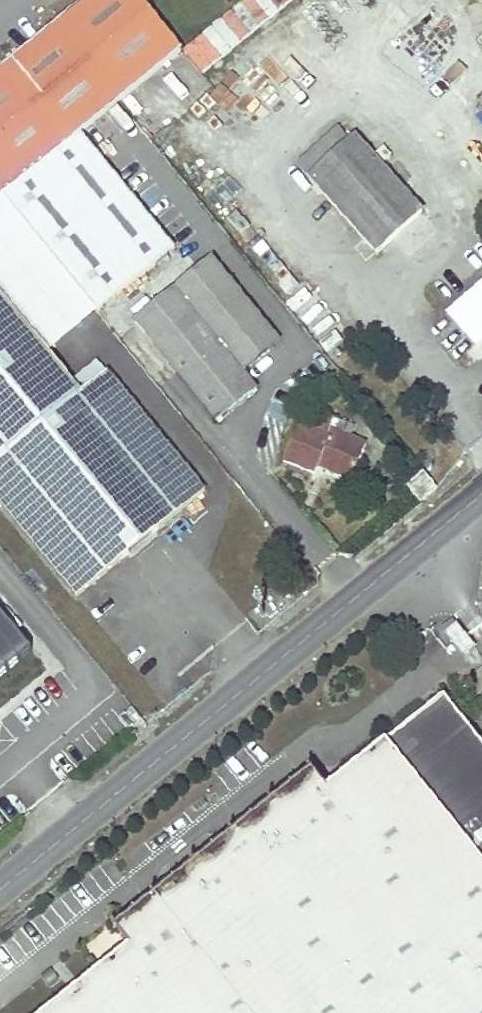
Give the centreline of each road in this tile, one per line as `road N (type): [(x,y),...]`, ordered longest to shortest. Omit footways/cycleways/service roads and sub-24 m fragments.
road 1 (unclassified): [(0,889),(481,493)]

